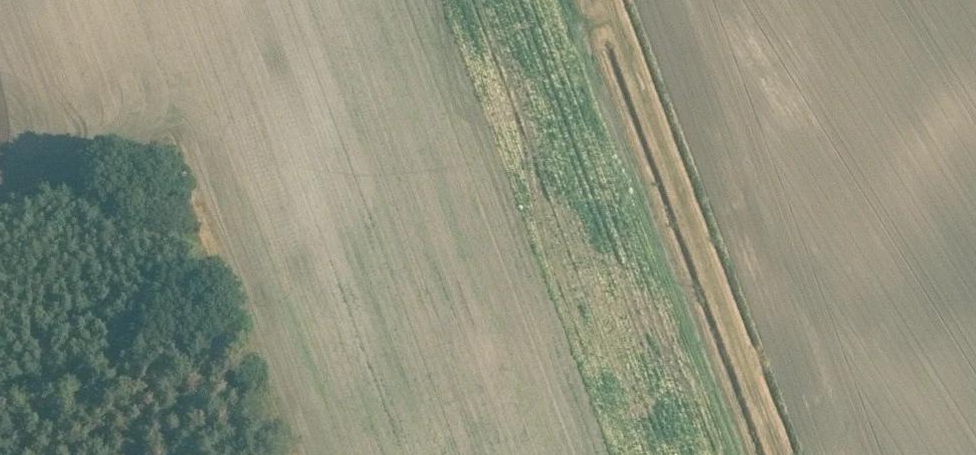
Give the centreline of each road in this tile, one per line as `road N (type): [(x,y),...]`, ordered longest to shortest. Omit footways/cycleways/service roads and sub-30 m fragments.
road 1 (track): [(784,454),(615,0)]

